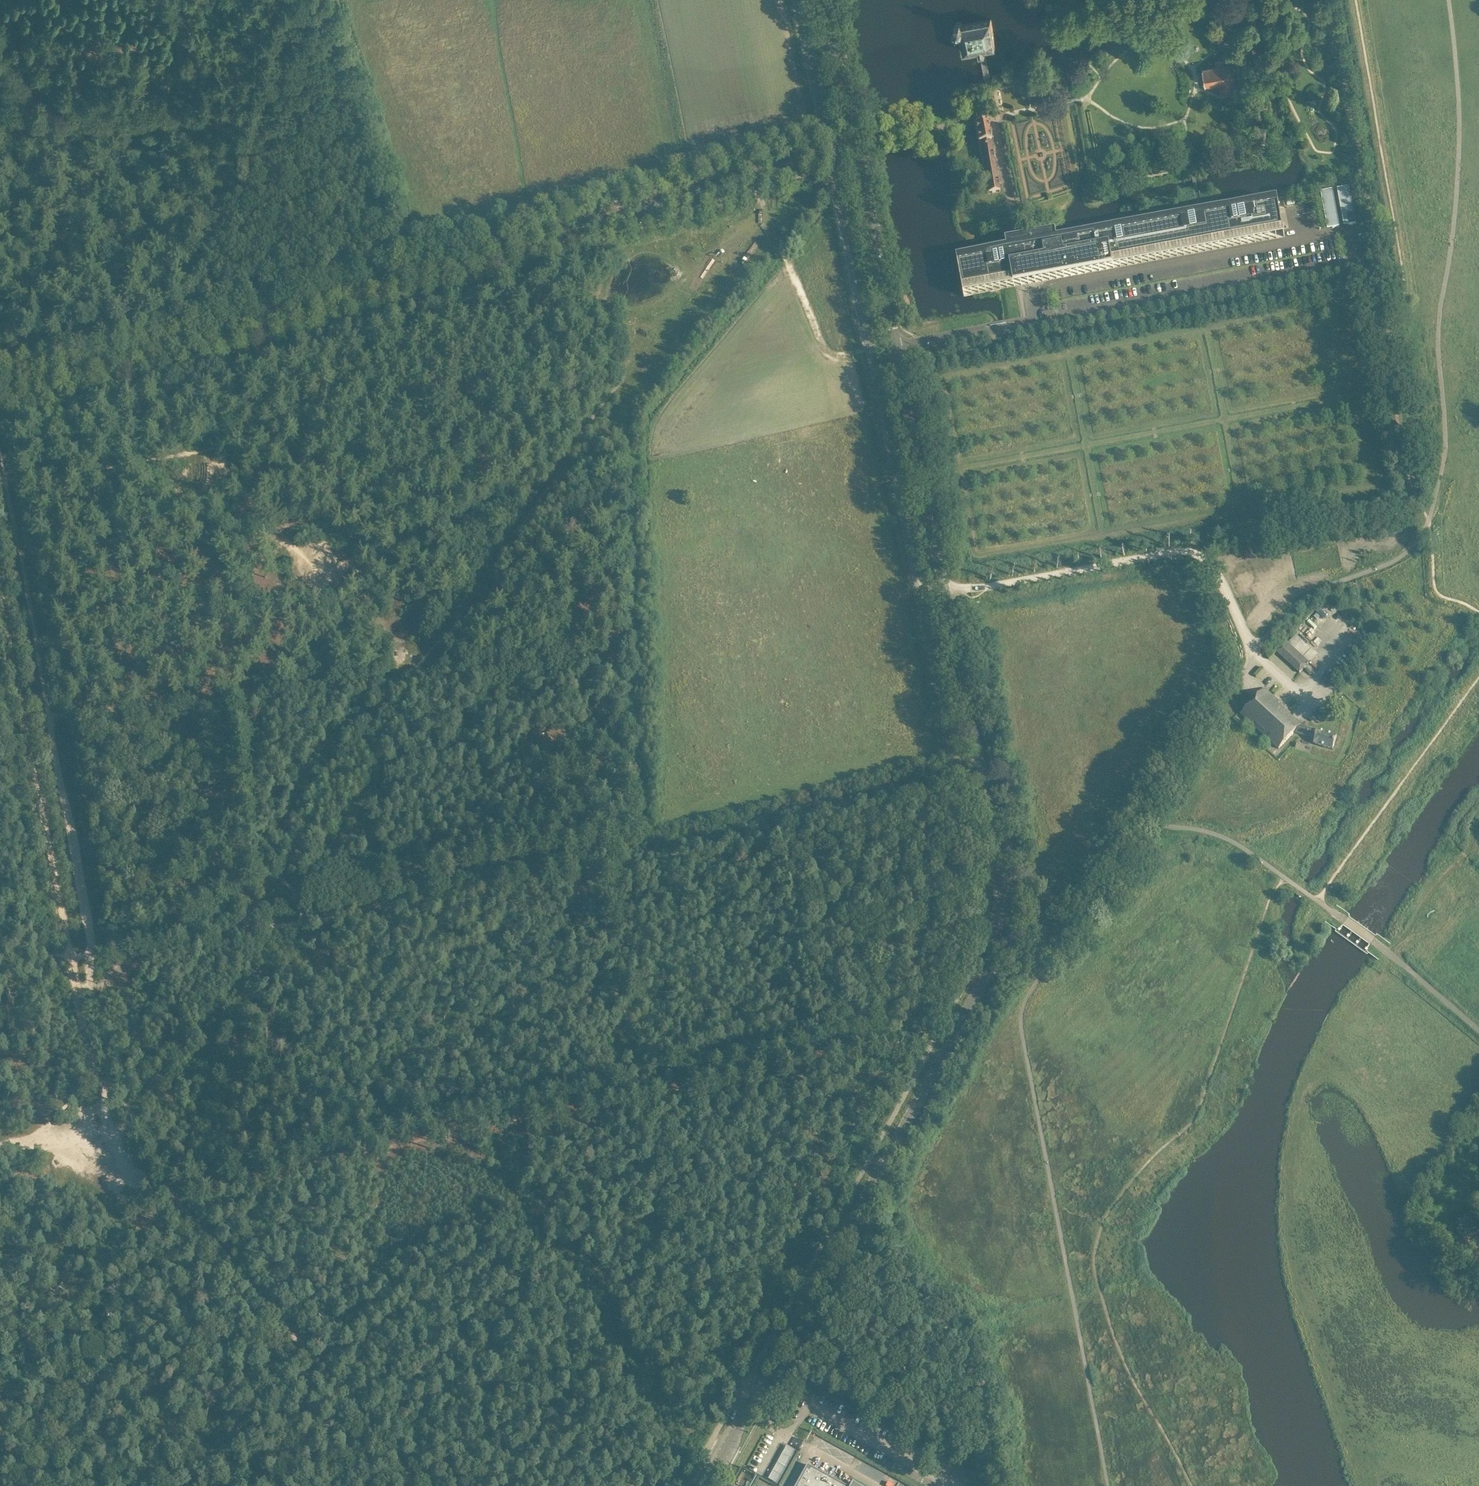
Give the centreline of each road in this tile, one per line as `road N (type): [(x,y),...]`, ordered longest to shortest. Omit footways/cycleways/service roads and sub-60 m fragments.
road 1 (tertiary): [(707,1485),(983,1004),(999,959),(1002,875),(946,594)]
road 2 (track): [(103,1071),(178,1200),(194,1187),(698,1094),(946,1035)]
road 3 (unclassified): [(0,393),(242,339),(855,145)]
road 4 (track): [(0,448),(94,962),(103,1071)]
road 5 (track): [(0,588),(94,1067),(103,1071)]
road 6 (tertiary): [(946,594),(855,145)]
road 7 (unclassified): [(1253,655),(1217,565),(1192,551),(946,594)]
road 8 (track): [(1348,231),(1366,224),(1369,213),(1330,0)]
road 9 (track): [(868,349),(839,354),(825,346),(752,193)]
road 10 (tertiary): [(855,145),(825,0)]
road 11 (track): [(103,1071),(31,1138),(0,1146)]

